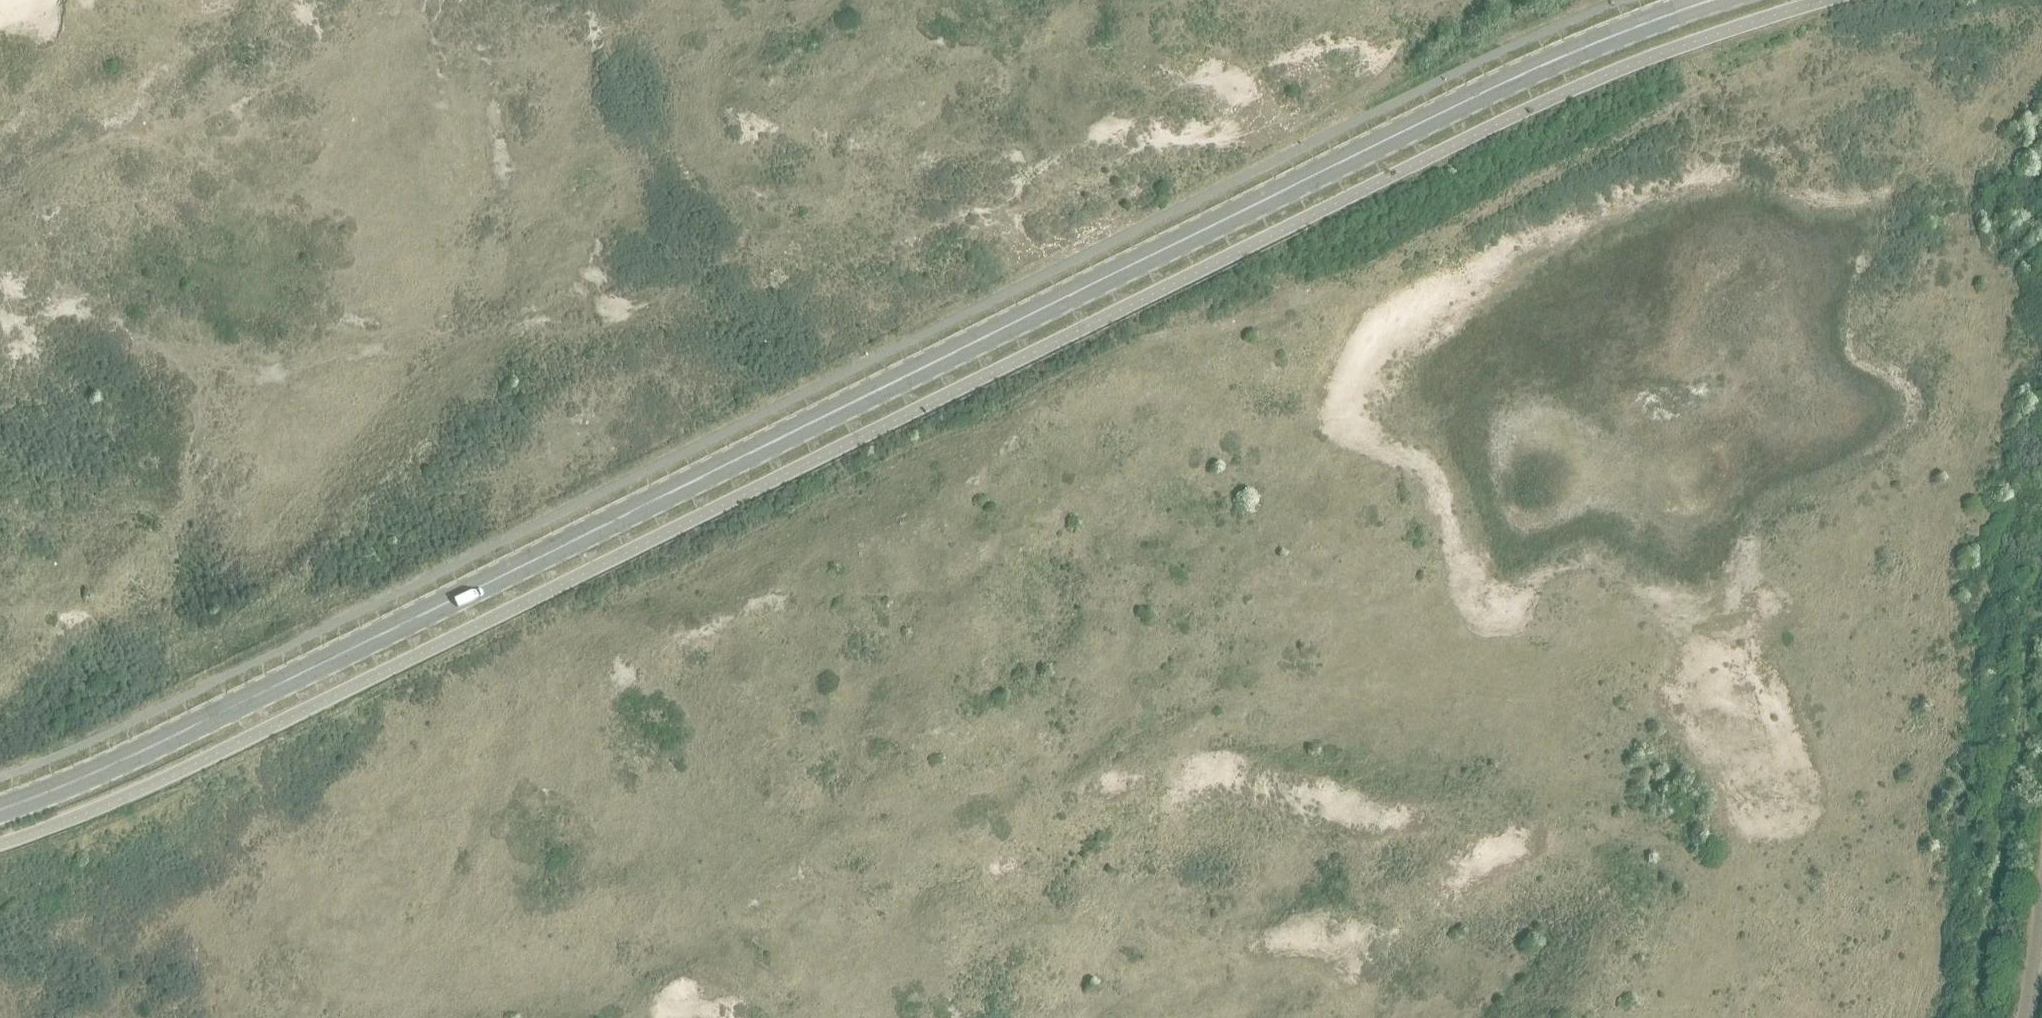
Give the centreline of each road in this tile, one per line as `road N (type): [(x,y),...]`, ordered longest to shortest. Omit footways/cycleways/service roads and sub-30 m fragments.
road 1 (secondary): [(0,810),(126,758),(1475,97),(1713,0)]

